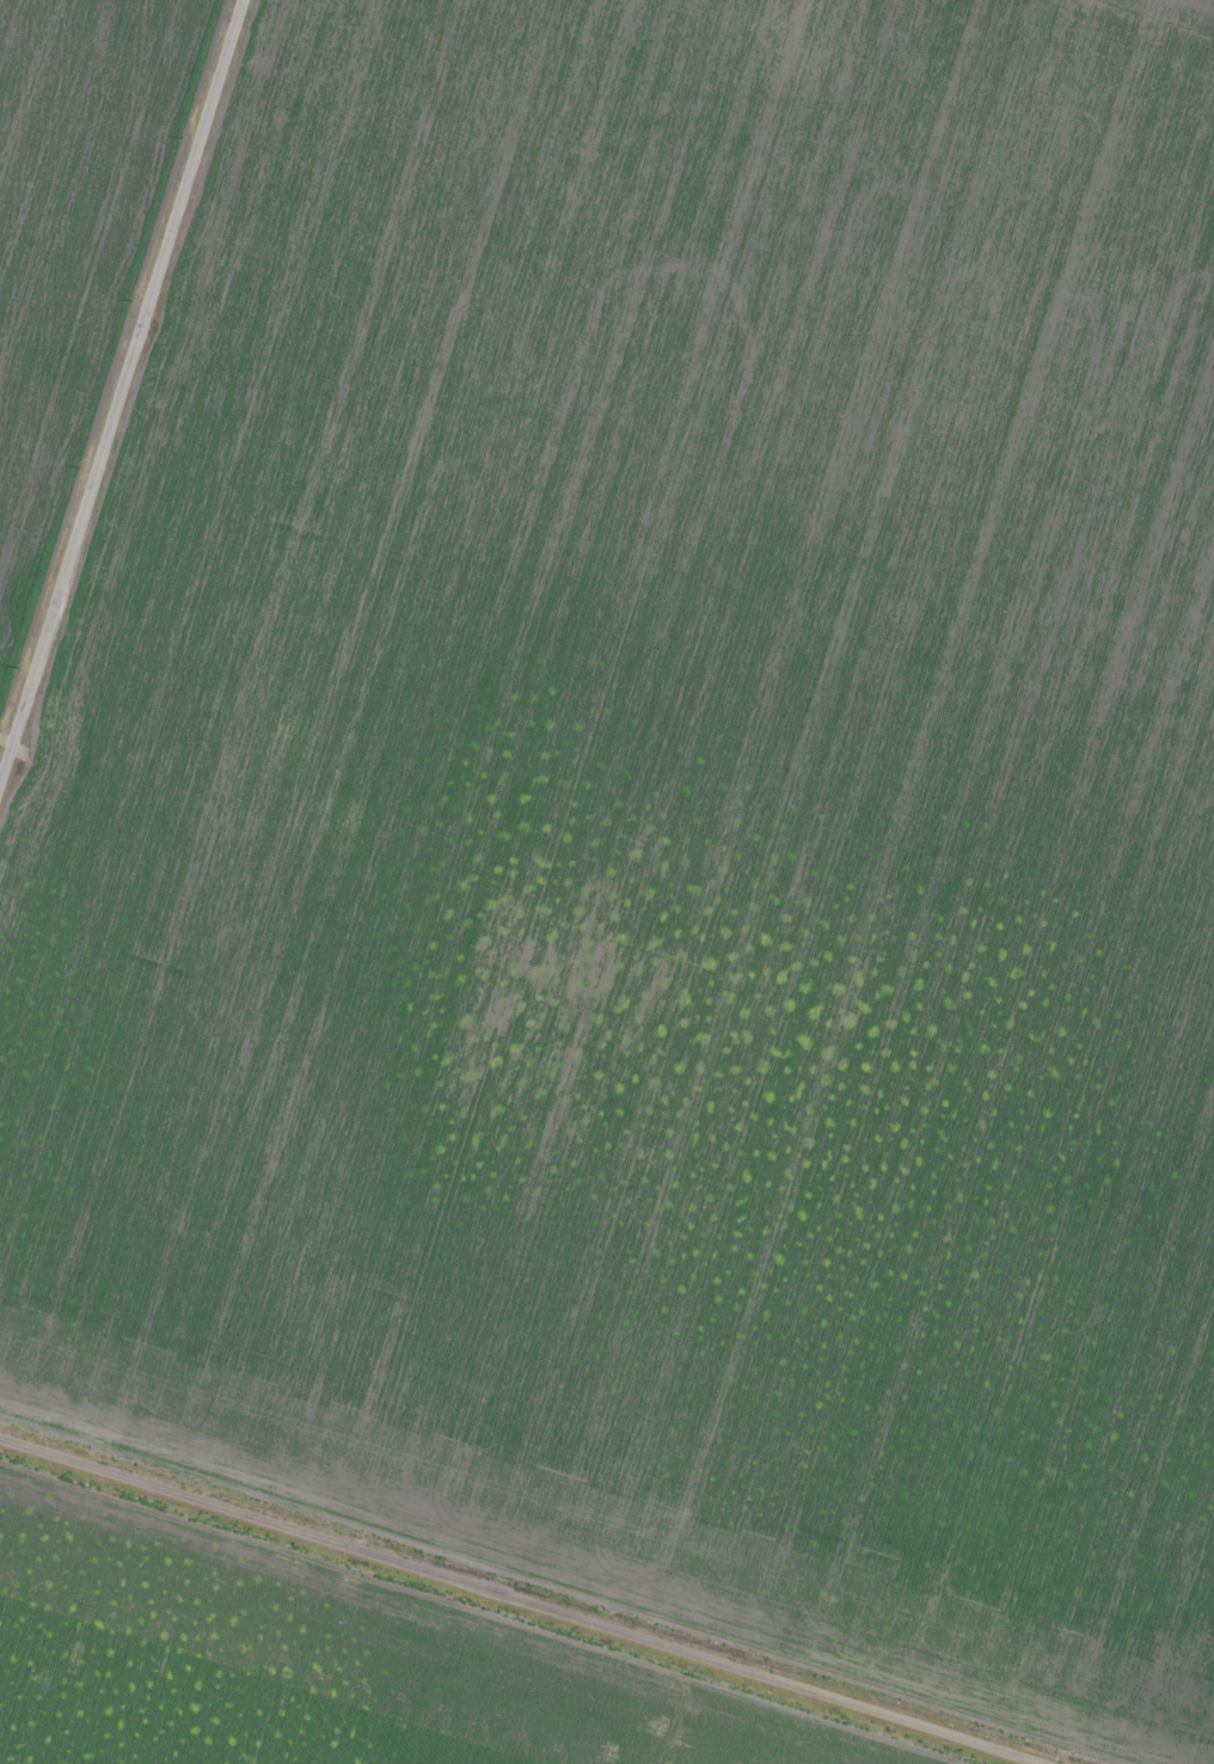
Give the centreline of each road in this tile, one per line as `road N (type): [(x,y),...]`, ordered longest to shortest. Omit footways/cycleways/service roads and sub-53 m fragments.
road 1 (residential): [(1042,1763),(0,1424)]
road 2 (track): [(0,851),(267,0)]

